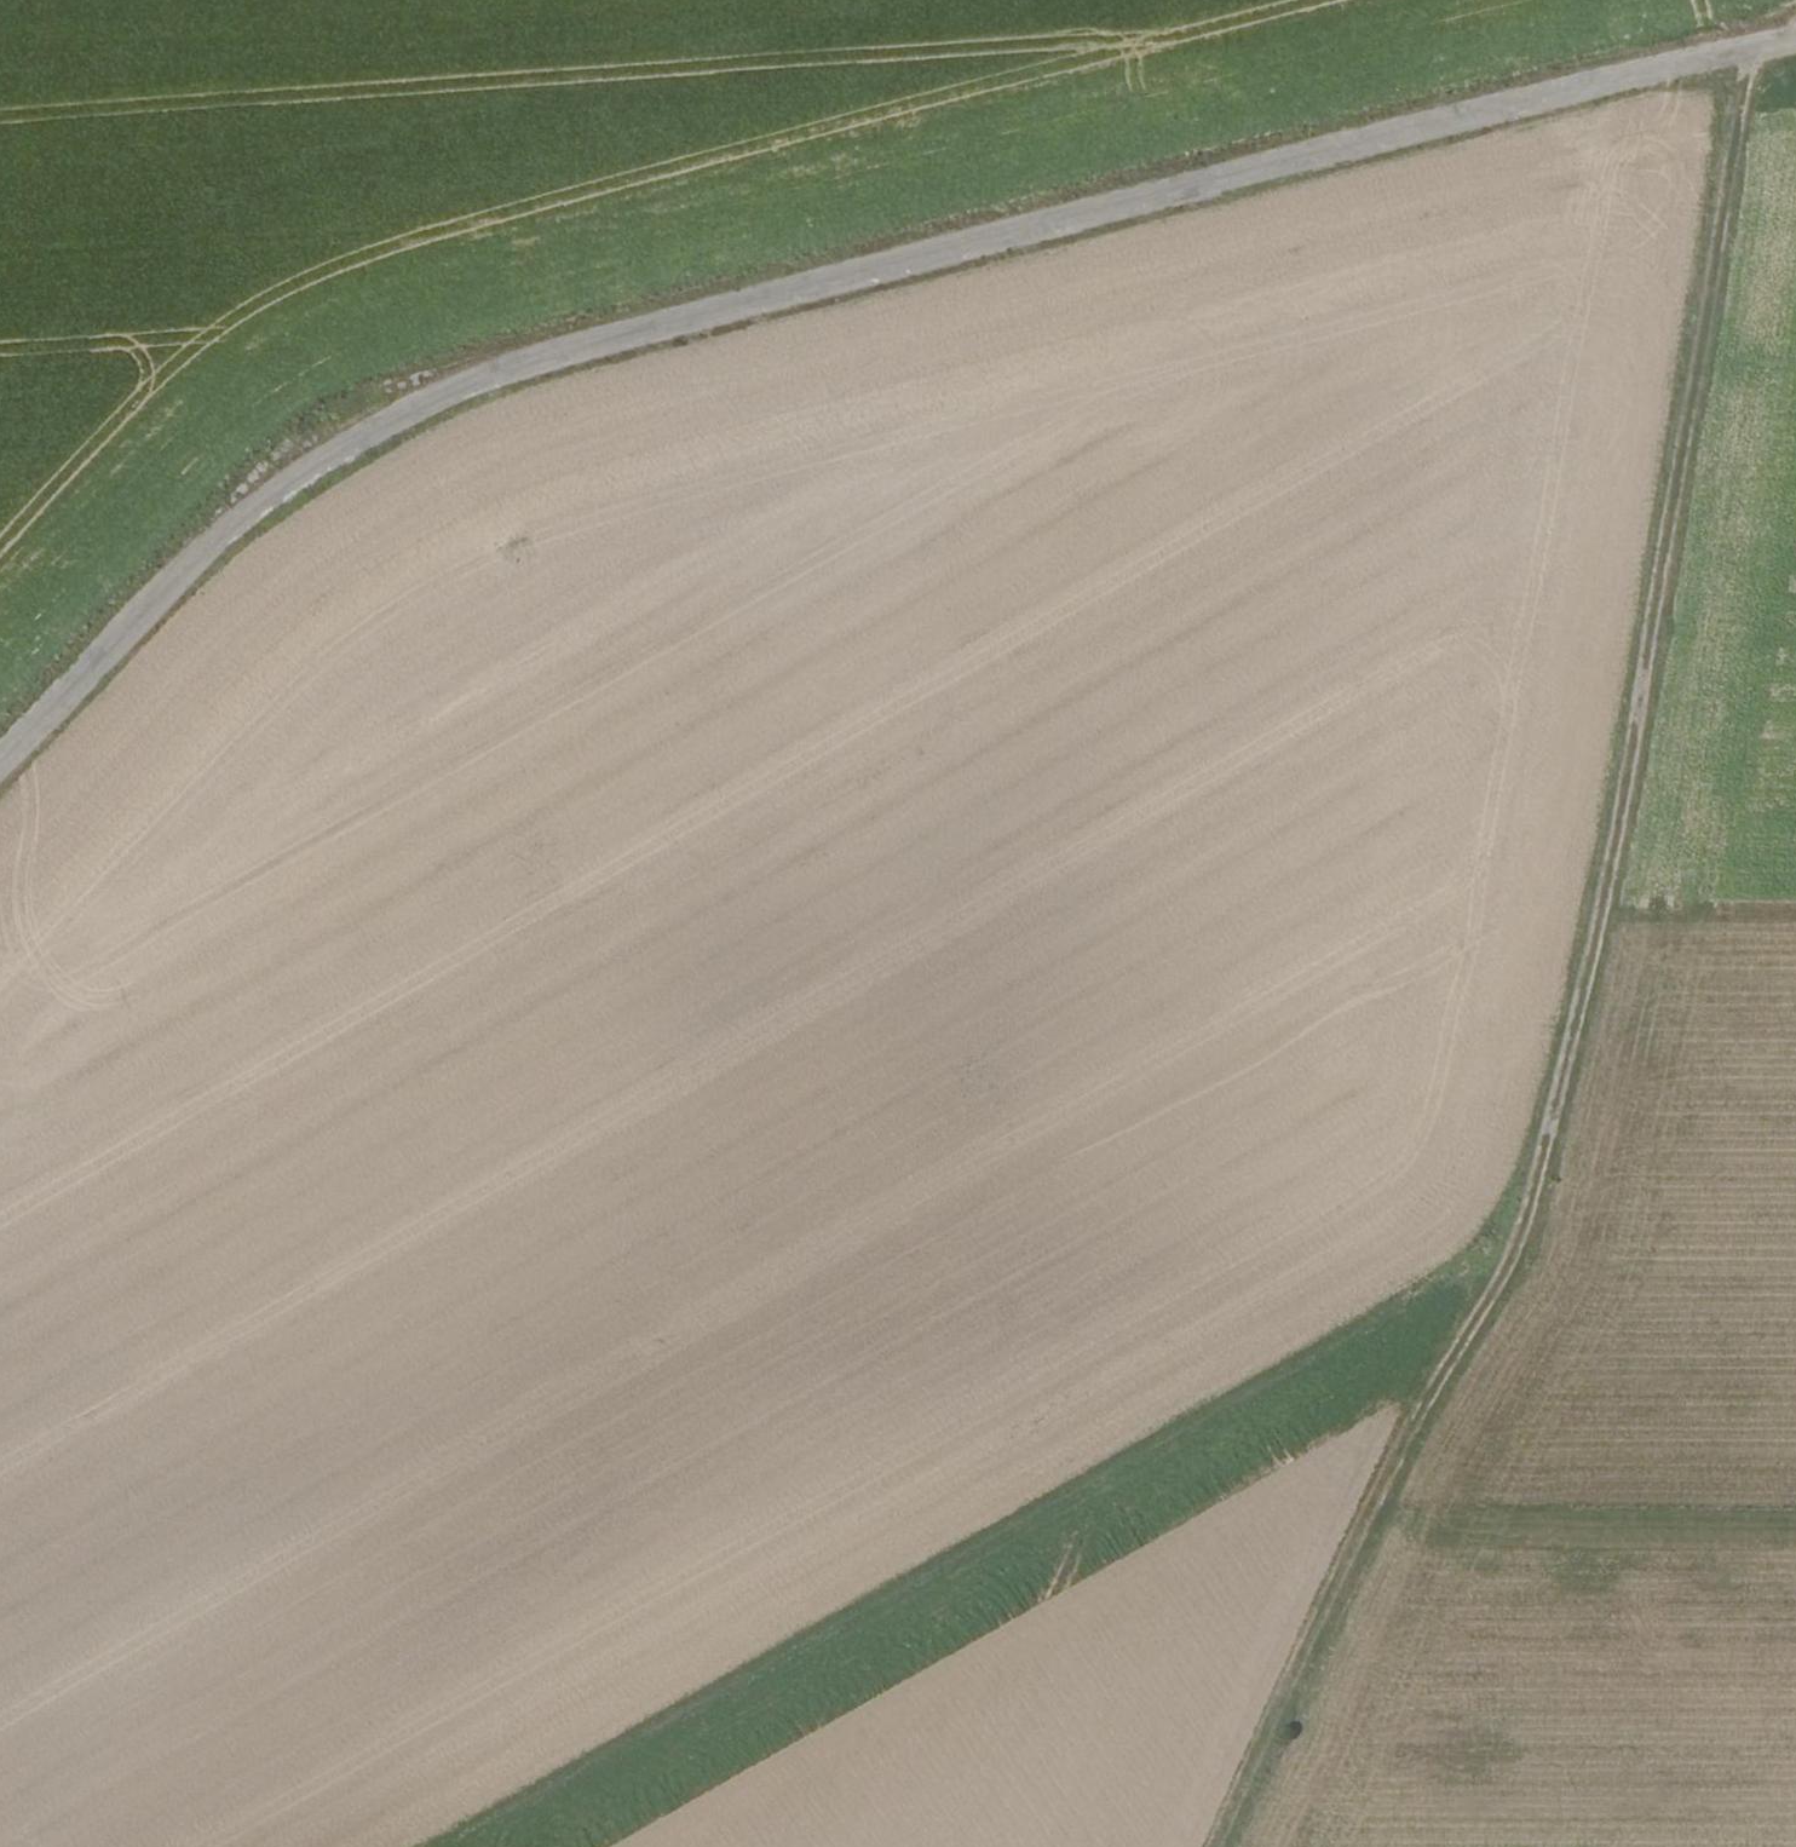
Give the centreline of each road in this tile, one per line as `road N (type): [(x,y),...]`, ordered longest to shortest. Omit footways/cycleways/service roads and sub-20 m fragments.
road 1 (track): [(1795,45),(1447,123),(531,364),(300,477),(156,602),(0,772)]
road 2 (track): [(1220,1846),(1452,1360),(1526,1227),(1643,673),(1752,55)]

